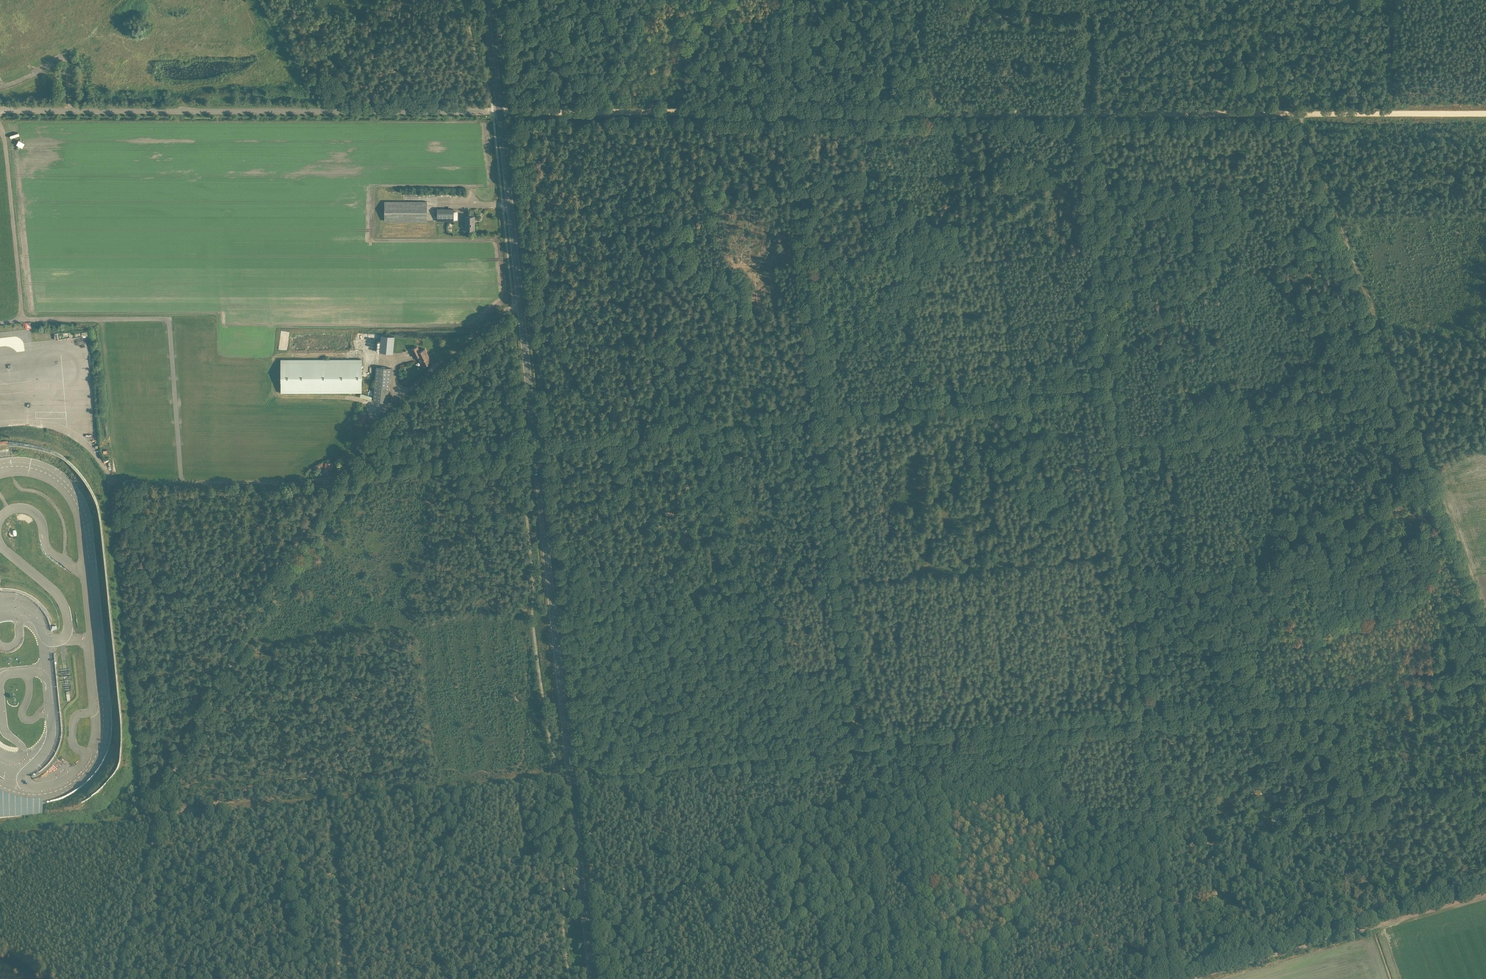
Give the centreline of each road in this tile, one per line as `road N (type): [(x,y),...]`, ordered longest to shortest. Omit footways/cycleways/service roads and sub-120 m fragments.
road 1 (track): [(842,580),(859,744),(195,812)]
road 2 (track): [(1485,113),(793,112)]
road 3 (primary): [(592,978),(521,298)]
road 4 (track): [(883,978),(859,744),(1145,713)]
road 5 (unclassified): [(0,111),(502,112)]
road 6 (track): [(1128,549),(1114,383),(824,414)]
road 7 (track): [(158,816),(163,785),(332,484)]
road 8 (track): [(1303,113),(1431,455)]
road 9 (track): [(1145,713),(1485,678)]
road 10 (track): [(1485,895),(1194,978)]
road 11 (track): [(799,170),(1094,175)]
road 12 (track): [(1119,439),(1406,390)]
road 13 (track): [(535,445),(824,414)]
road 14 (track): [(809,266),(519,283)]
road 15 (track): [(1128,549),(842,580)]
road 16 (track): [(513,112),(780,112)]
road 17 (track): [(1170,978),(1145,713)]
road 18 (track): [(332,484),(113,481)]
road 19 (track): [(1094,175),(1114,383)]
road 20 (primary): [(521,298),(502,112)]
road 21 (unclassified): [(384,412),(521,298)]
road 22 (track): [(1088,0),(1094,175)]
road 23 (track): [(158,816),(114,978)]
road 24 (track): [(824,414),(842,580)]
road 25 (track): [(1145,713),(1128,549)]
road 26 (track): [(1431,455),(1485,605)]
road 27 (track): [(0,833),(158,816)]
road 28 (track): [(824,414),(809,266)]

